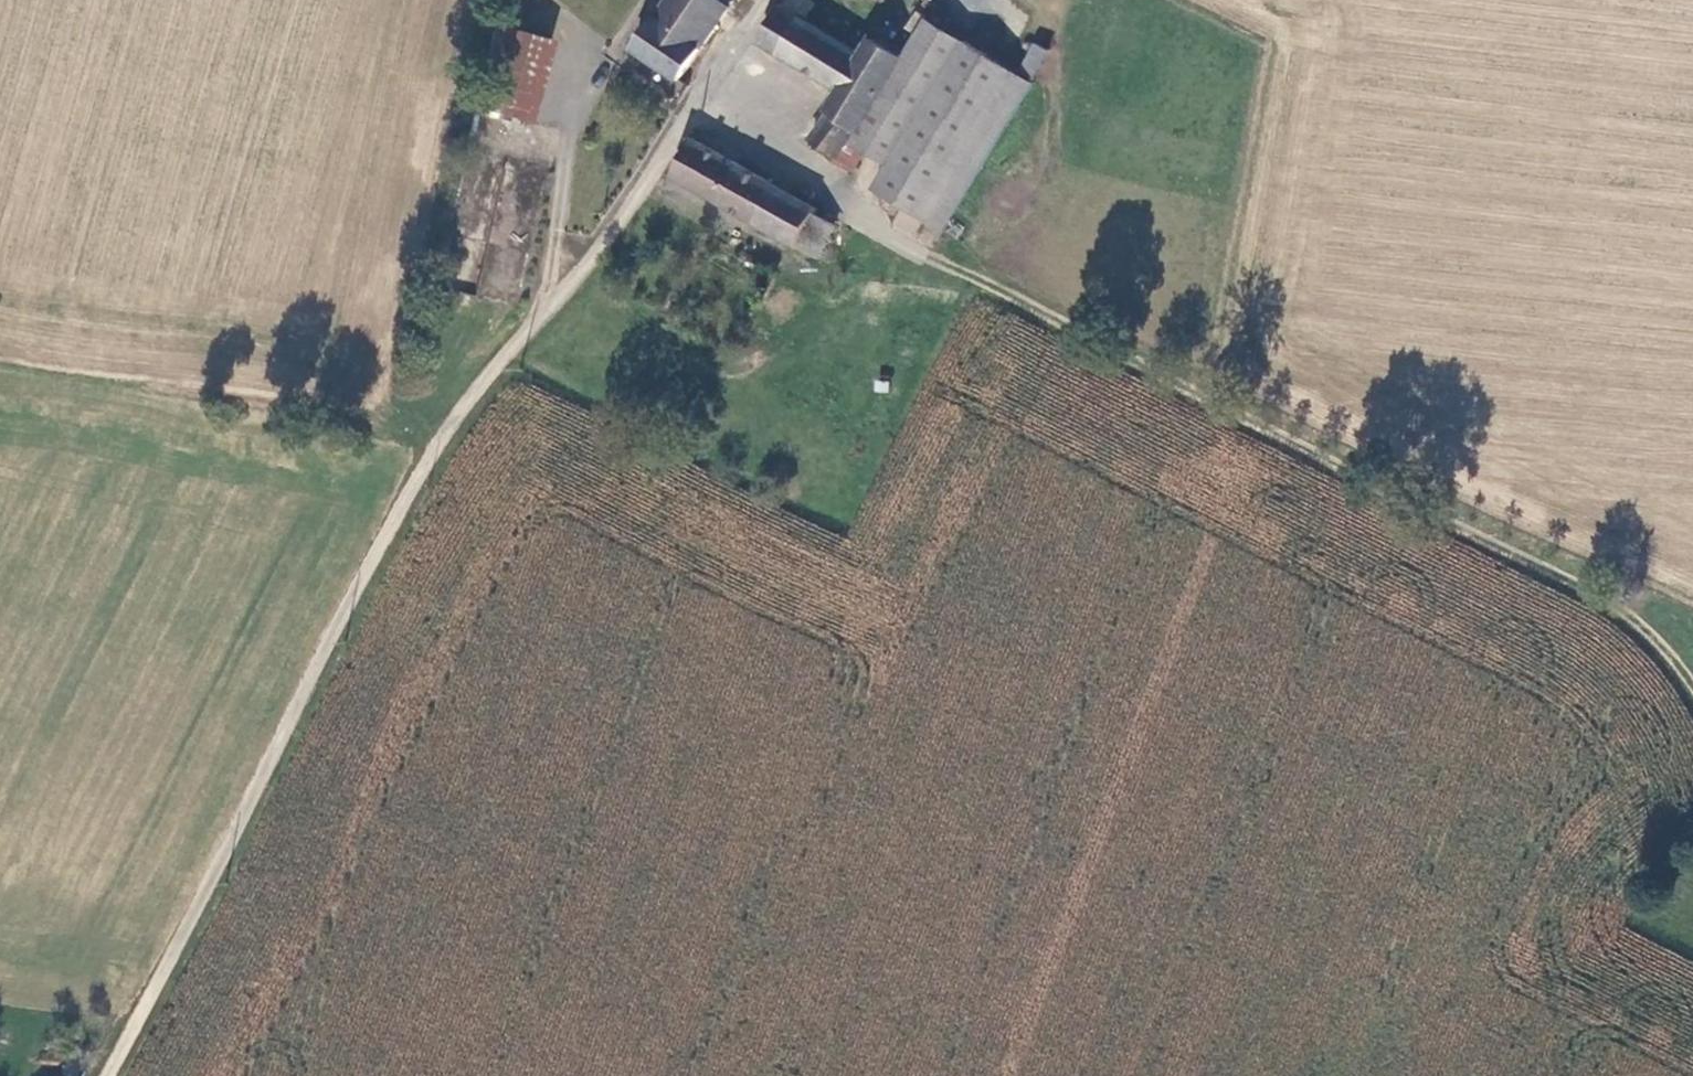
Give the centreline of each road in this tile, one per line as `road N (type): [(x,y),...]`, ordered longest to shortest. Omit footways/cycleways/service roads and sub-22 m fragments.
road 1 (unclassified): [(105,1075),(341,613),(446,427),(637,197),(769,0)]
road 2 (track): [(702,94),(958,264),(1604,601),(1664,652),(1692,694)]

